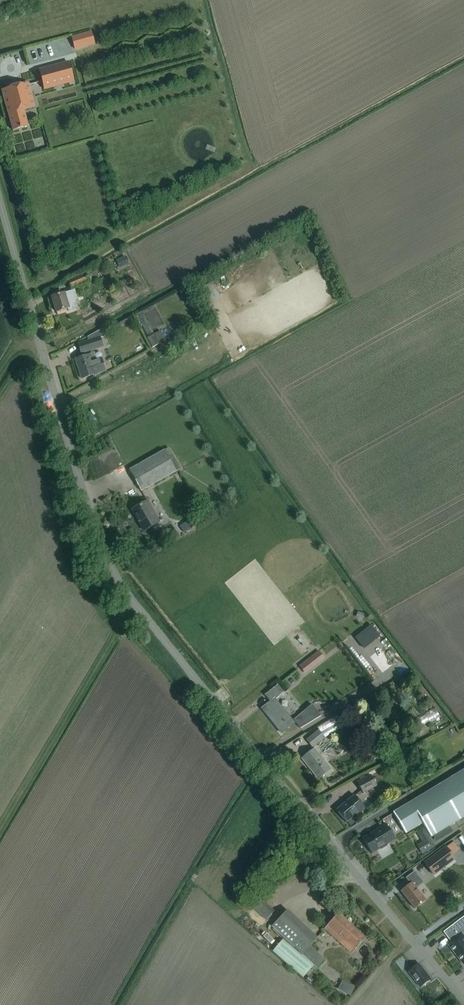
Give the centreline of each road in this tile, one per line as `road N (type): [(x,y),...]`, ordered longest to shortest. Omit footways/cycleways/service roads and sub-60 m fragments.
road 1 (unclassified): [(463,1001),(114,574),(0,202)]

